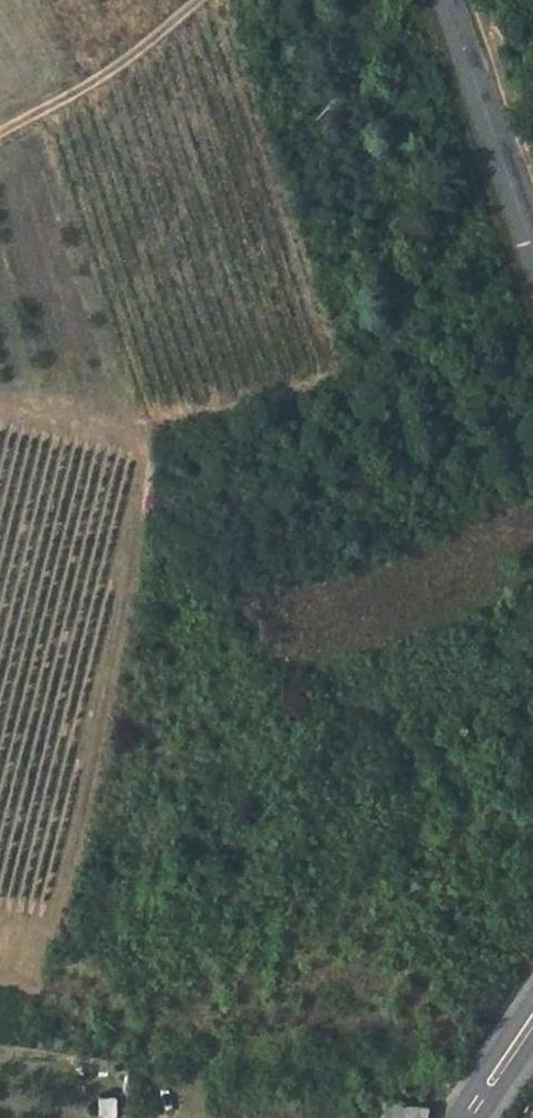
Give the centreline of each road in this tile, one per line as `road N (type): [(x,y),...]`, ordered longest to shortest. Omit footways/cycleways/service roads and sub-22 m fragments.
road 1 (tertiary): [(447,0),(532,249)]
road 2 (track): [(0,135),(116,75),(203,0)]

